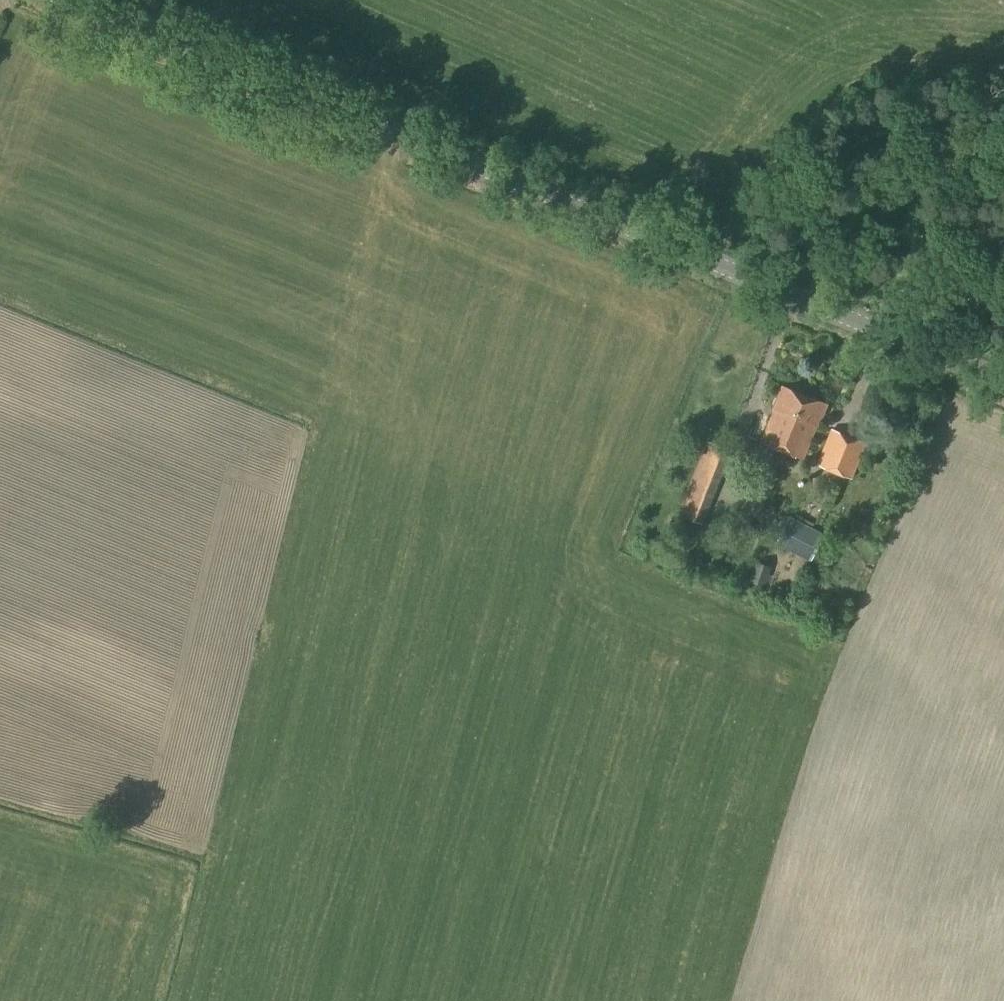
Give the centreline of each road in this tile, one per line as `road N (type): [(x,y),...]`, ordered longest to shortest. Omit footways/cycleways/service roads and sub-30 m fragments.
road 1 (secondary): [(1003,380),(68,0)]

